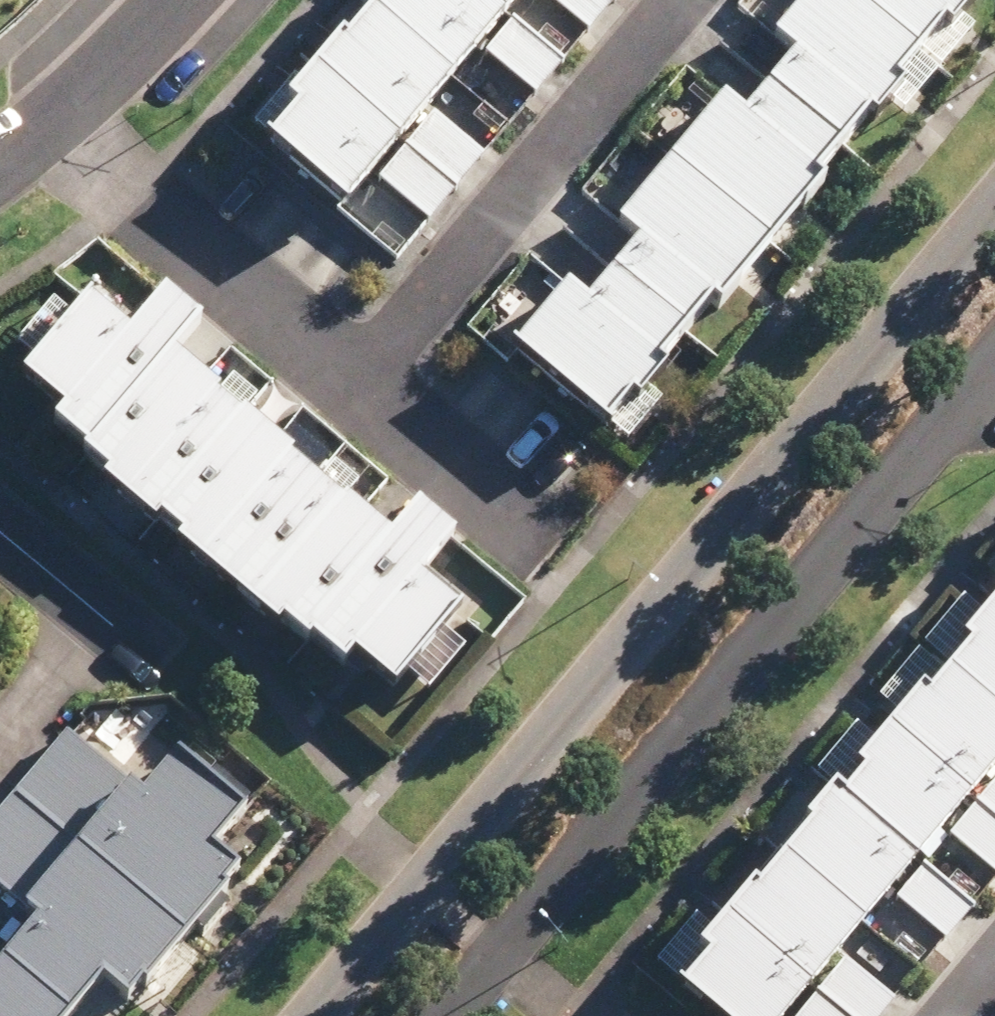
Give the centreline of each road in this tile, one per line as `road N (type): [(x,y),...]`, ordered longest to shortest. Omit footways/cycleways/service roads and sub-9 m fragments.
road 1 (residential): [(312,1015),(994,209)]
road 2 (residential): [(994,385),(452,1015)]
road 3 (residential): [(338,377),(665,0)]
road 4 (residential): [(338,377),(51,130)]
road 5 (residential): [(499,514),(338,377)]
road 6 (residential): [(51,130),(179,0)]
road 7 (residential): [(104,618),(0,742)]
road 8 (residential): [(104,618),(0,533)]

